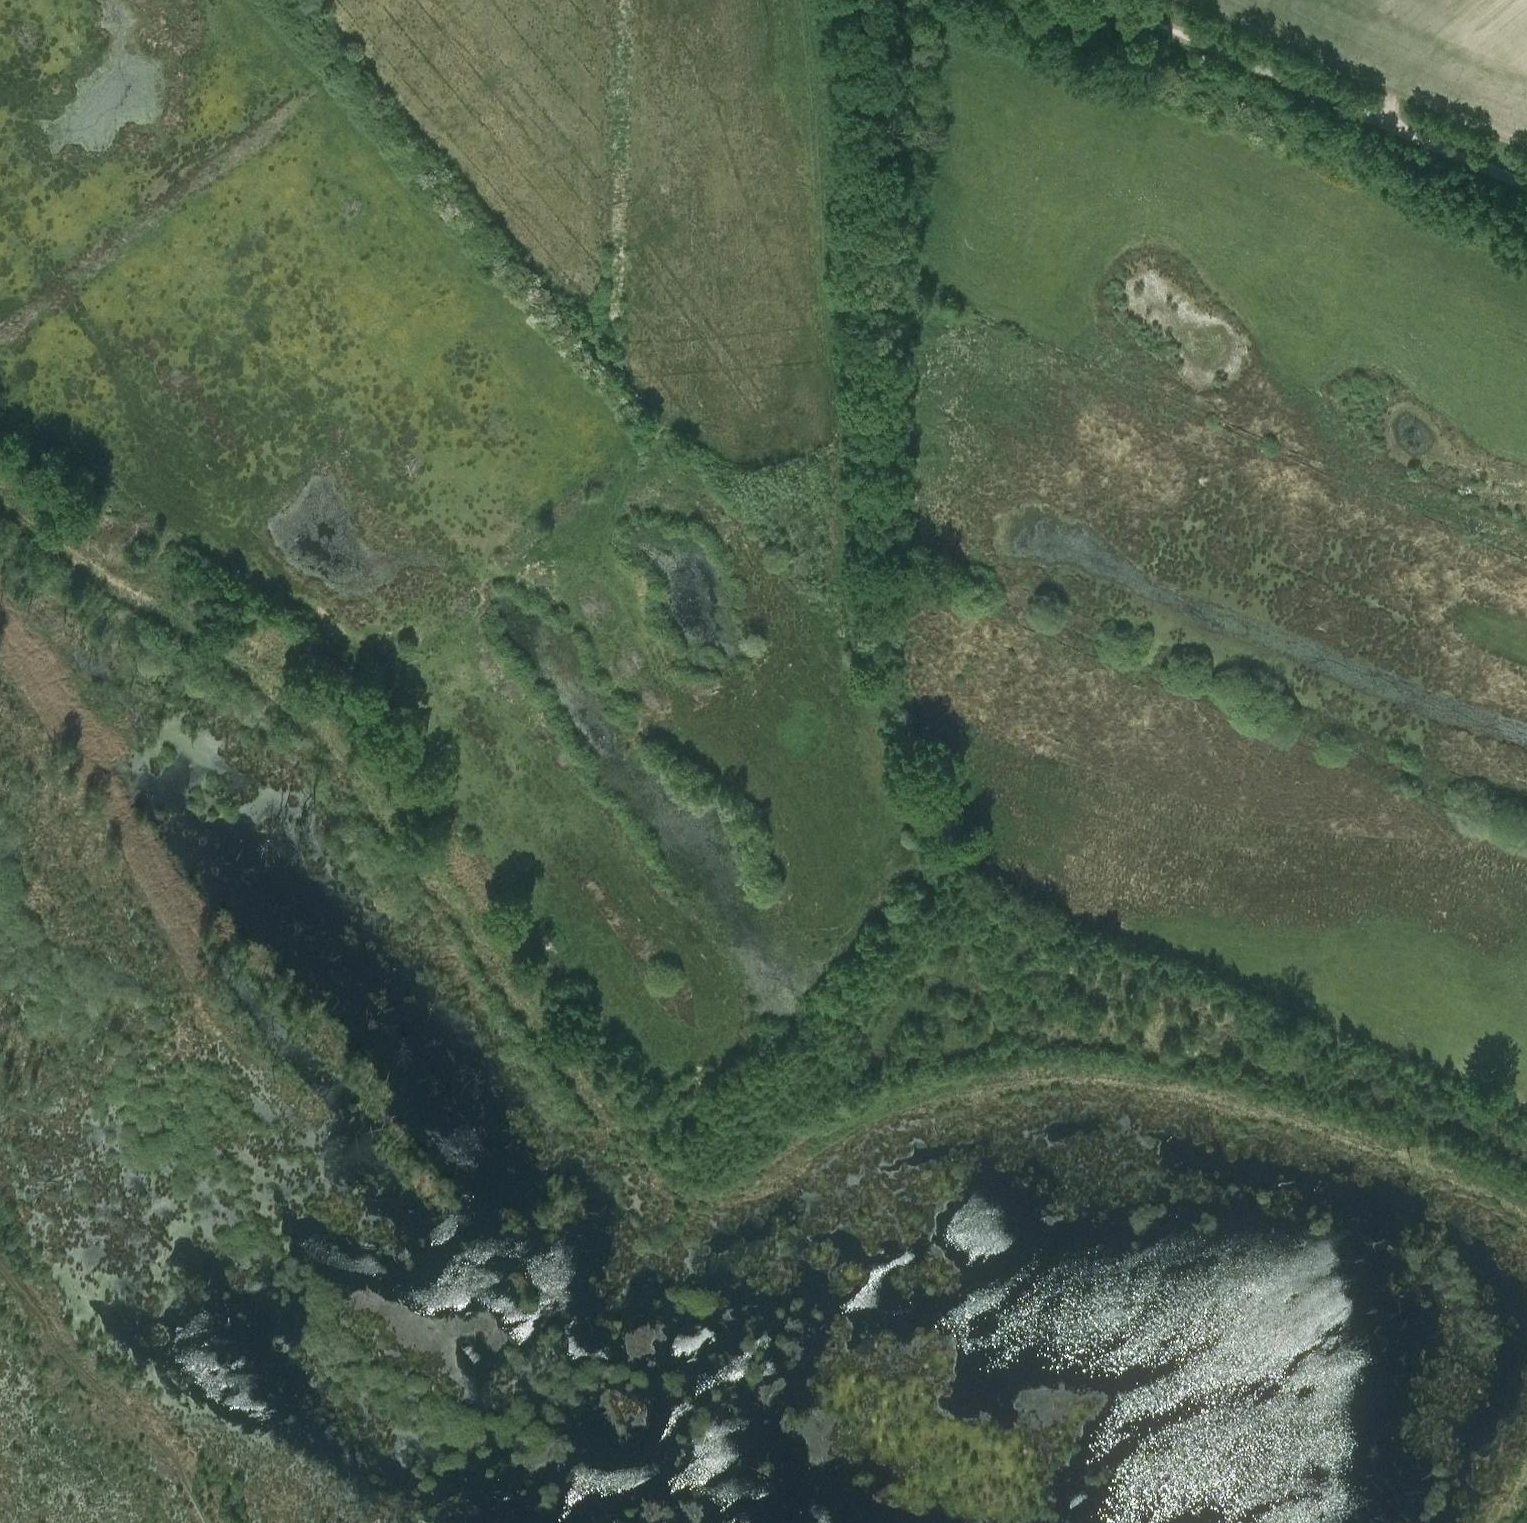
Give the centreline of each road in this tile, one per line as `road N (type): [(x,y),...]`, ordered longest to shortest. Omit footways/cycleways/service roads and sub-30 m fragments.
road 1 (unclassified): [(1341,104),(1526,186)]

